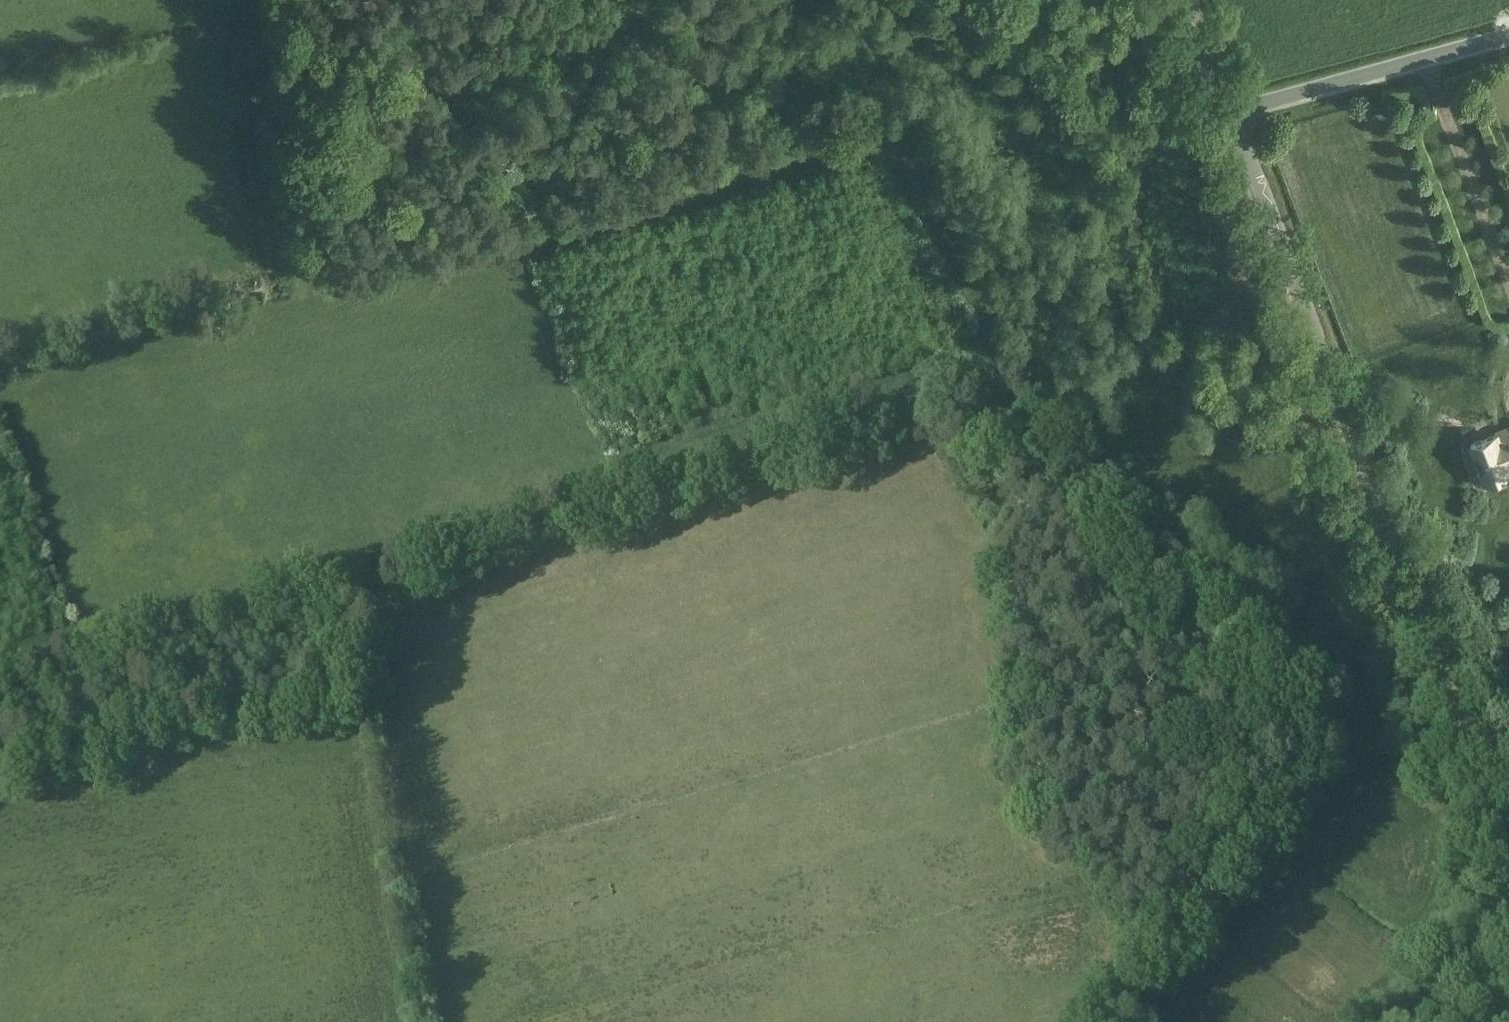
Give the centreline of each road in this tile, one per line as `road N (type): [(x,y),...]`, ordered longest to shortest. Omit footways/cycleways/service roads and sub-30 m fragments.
road 1 (tertiary): [(1508,903),(1470,753),(1238,115)]
road 2 (track): [(274,0),(276,16),(253,87),(302,304)]
road 3 (unclassified): [(1238,115),(1508,36)]
road 4 (tertiary): [(1238,115),(1193,0)]

